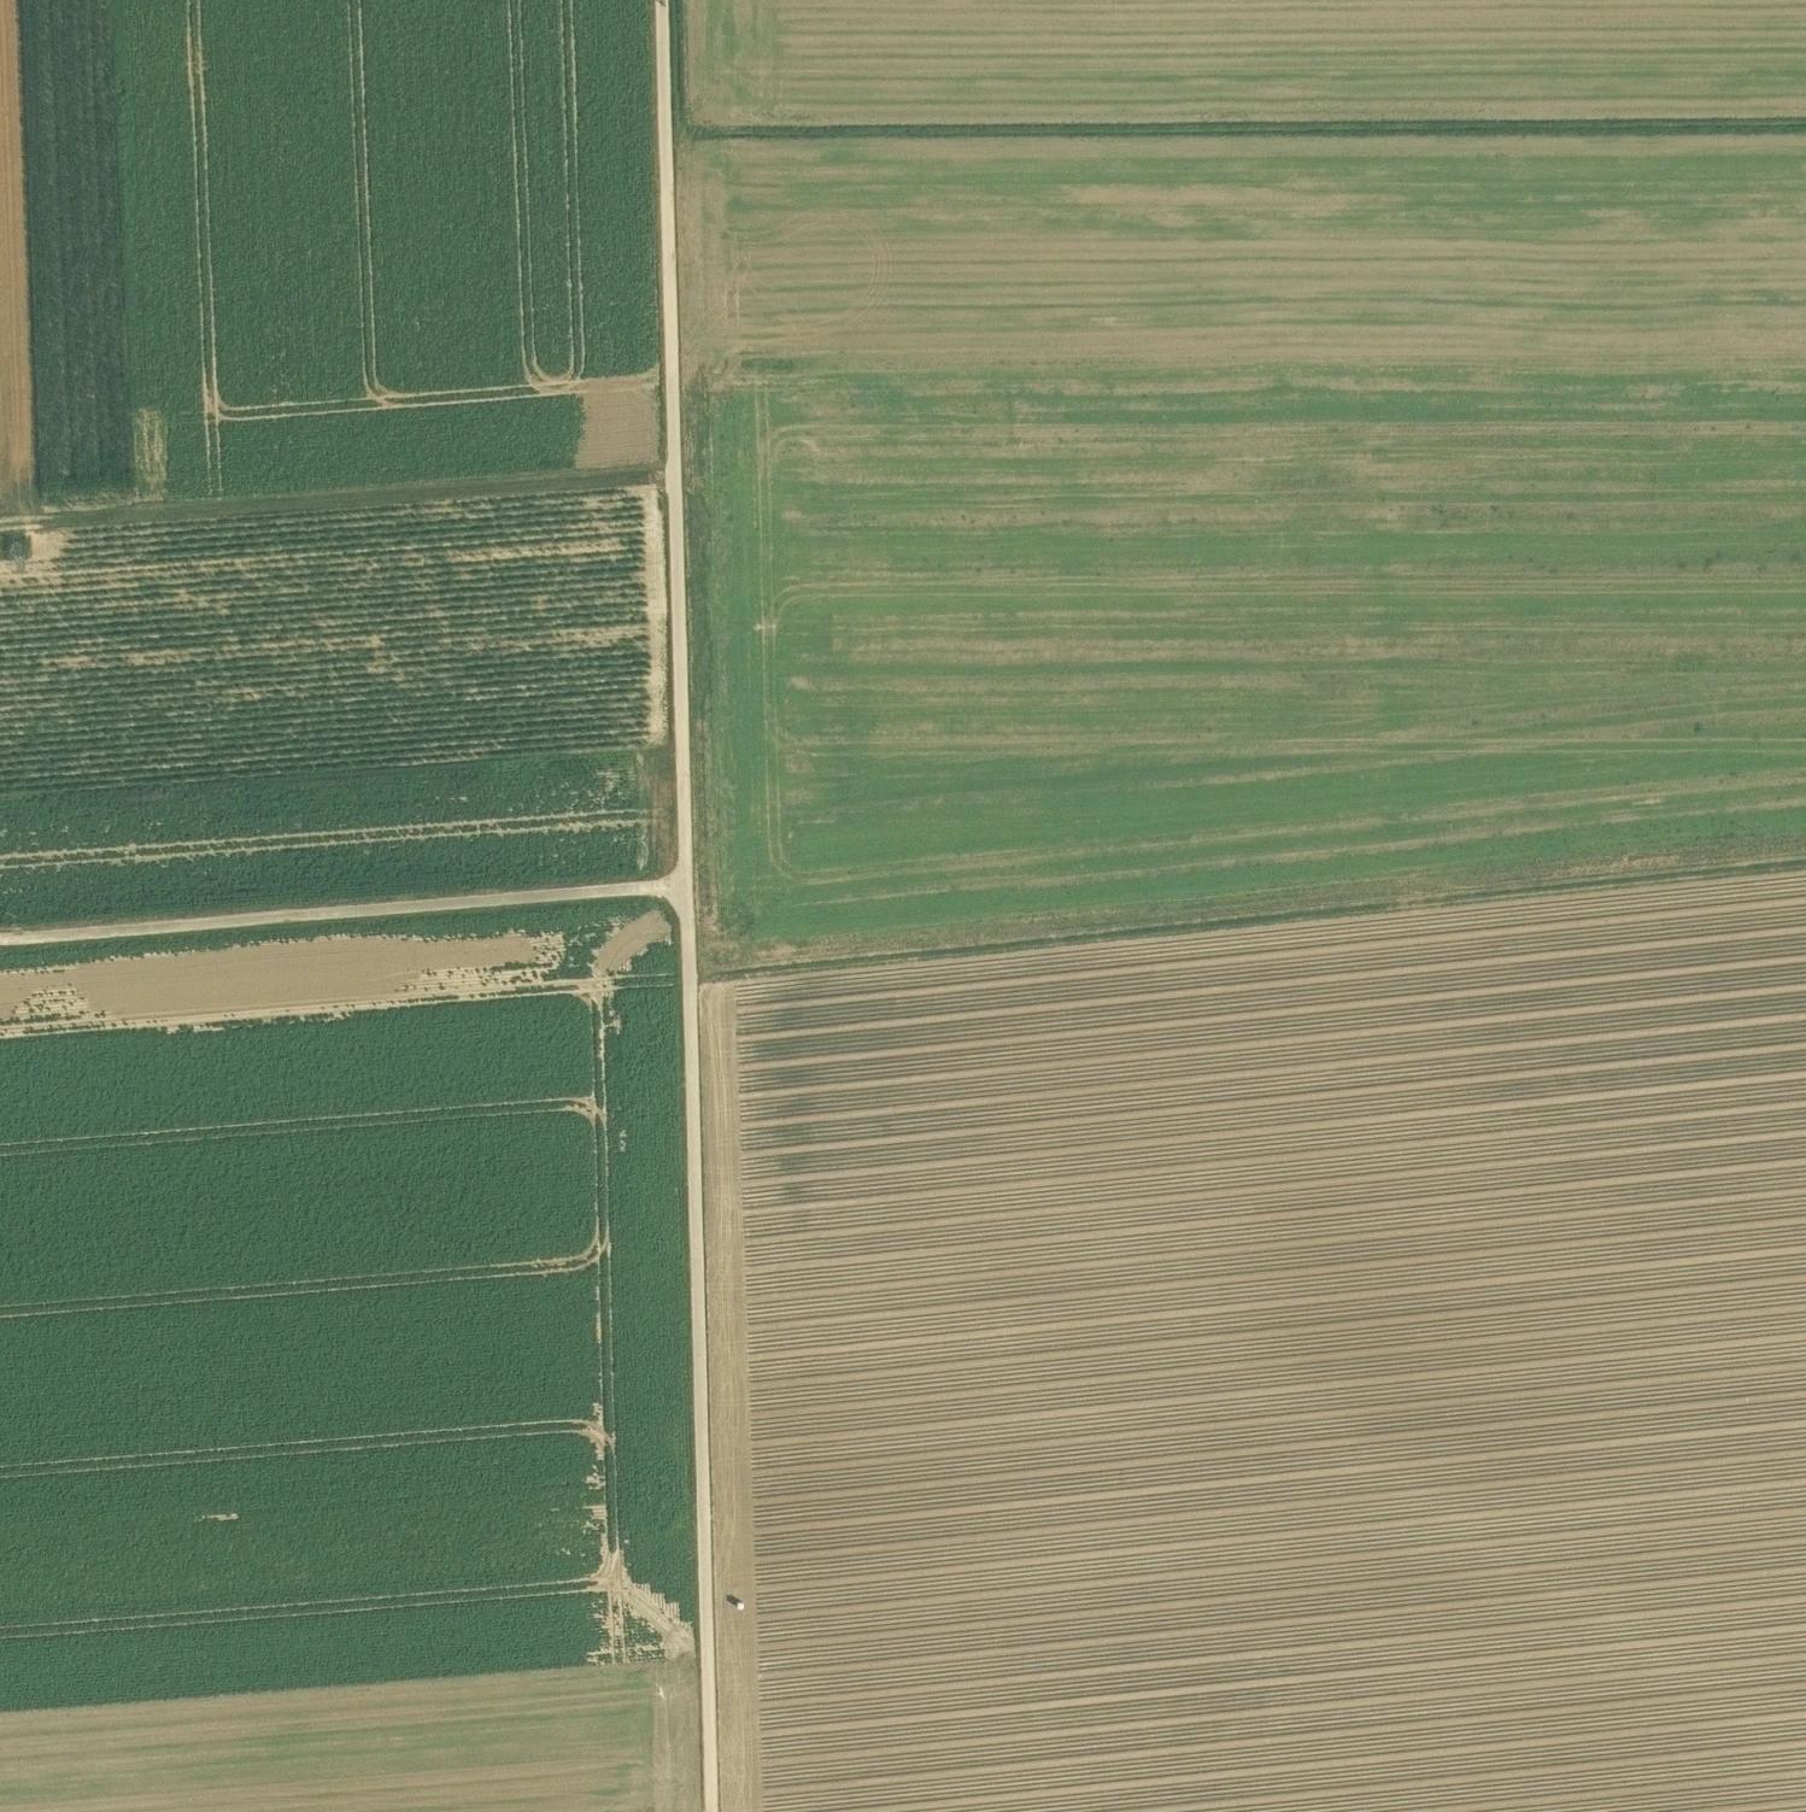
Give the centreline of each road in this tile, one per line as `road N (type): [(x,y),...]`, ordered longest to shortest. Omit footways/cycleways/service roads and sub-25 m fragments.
road 1 (track): [(662,0),(711,1811)]
road 2 (track): [(1805,860),(689,979)]
road 3 (track): [(686,887),(0,944)]
road 4 (track): [(0,524),(673,477)]

